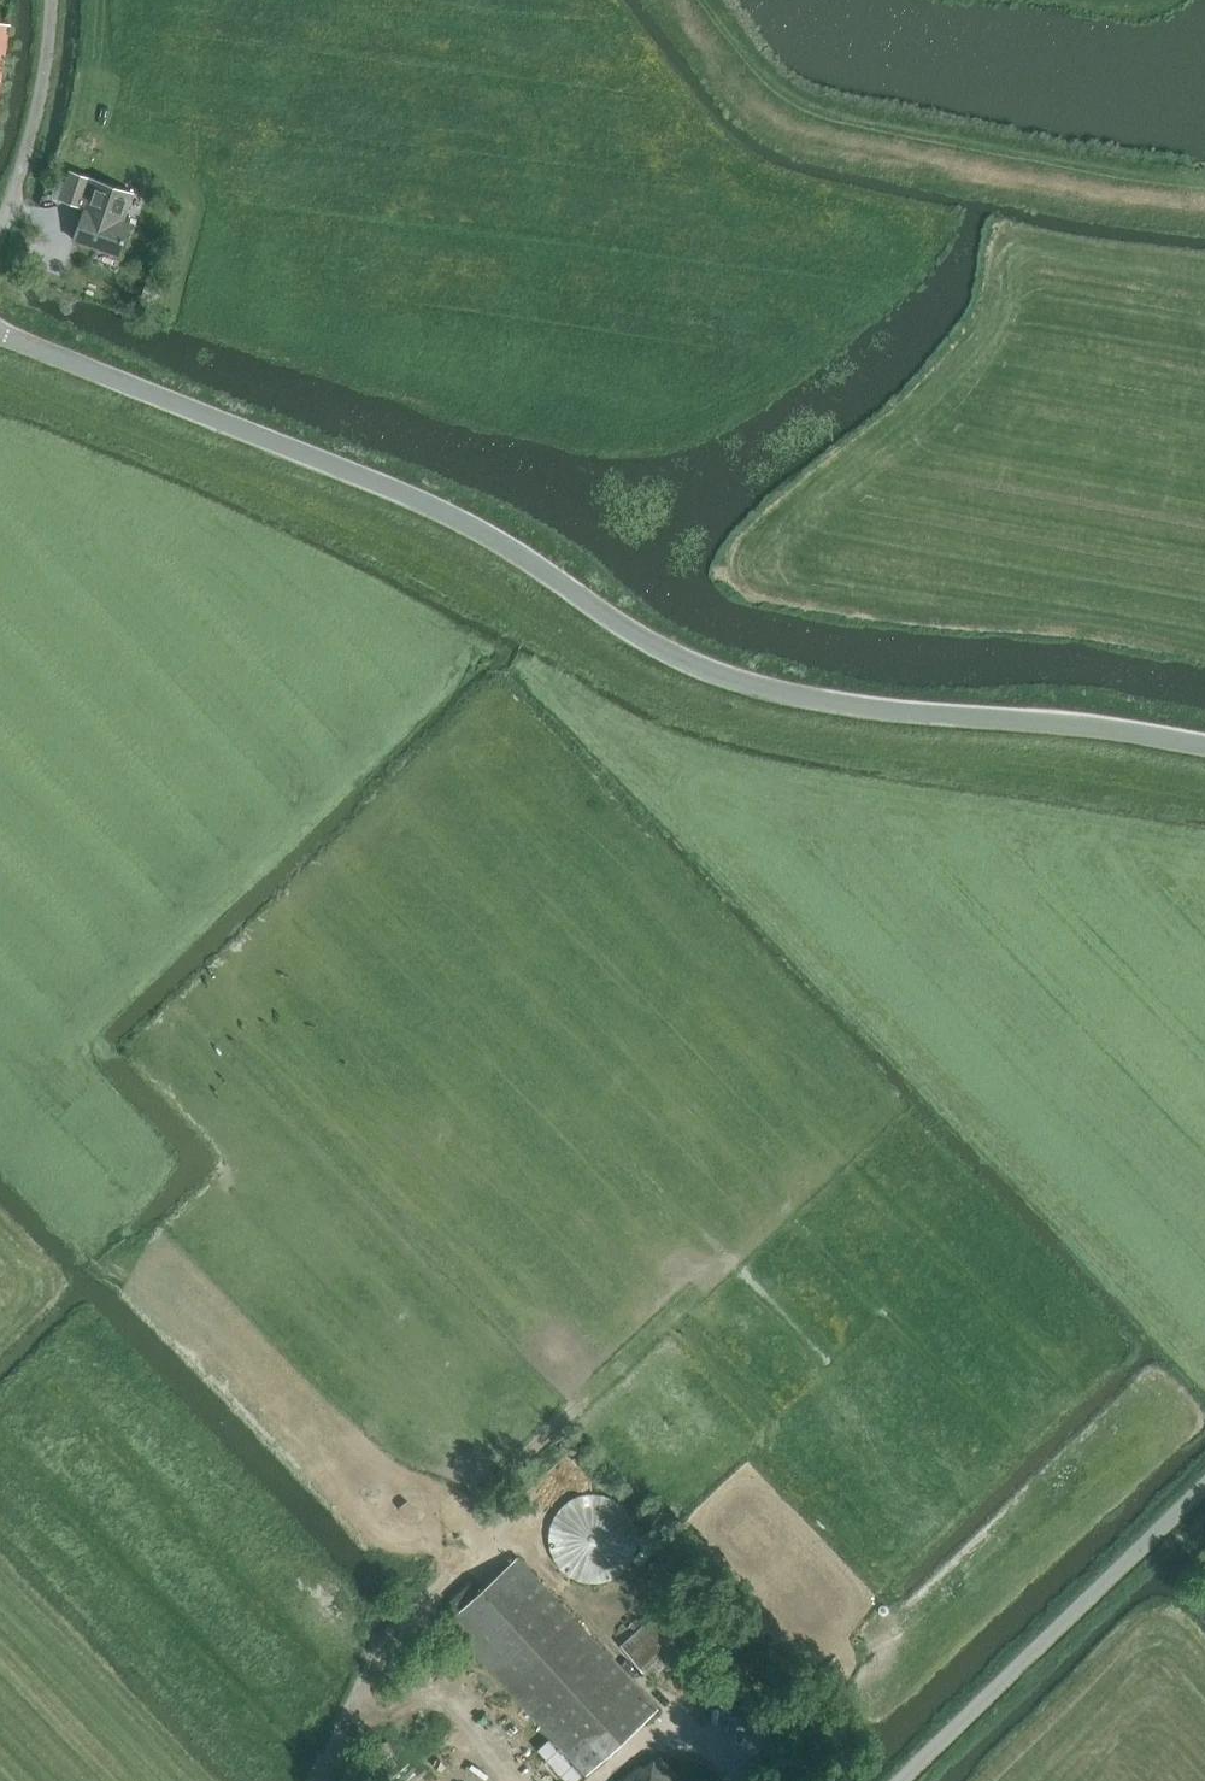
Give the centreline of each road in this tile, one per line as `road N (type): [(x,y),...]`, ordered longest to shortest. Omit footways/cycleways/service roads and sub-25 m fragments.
road 1 (unclassified): [(1204,746),(1081,725),(782,695),(696,669),(452,516),(0,331)]
road 2 (unclassified): [(900,1780),(1204,1483)]
road 3 (unclassified): [(0,231),(50,56),(52,0)]

